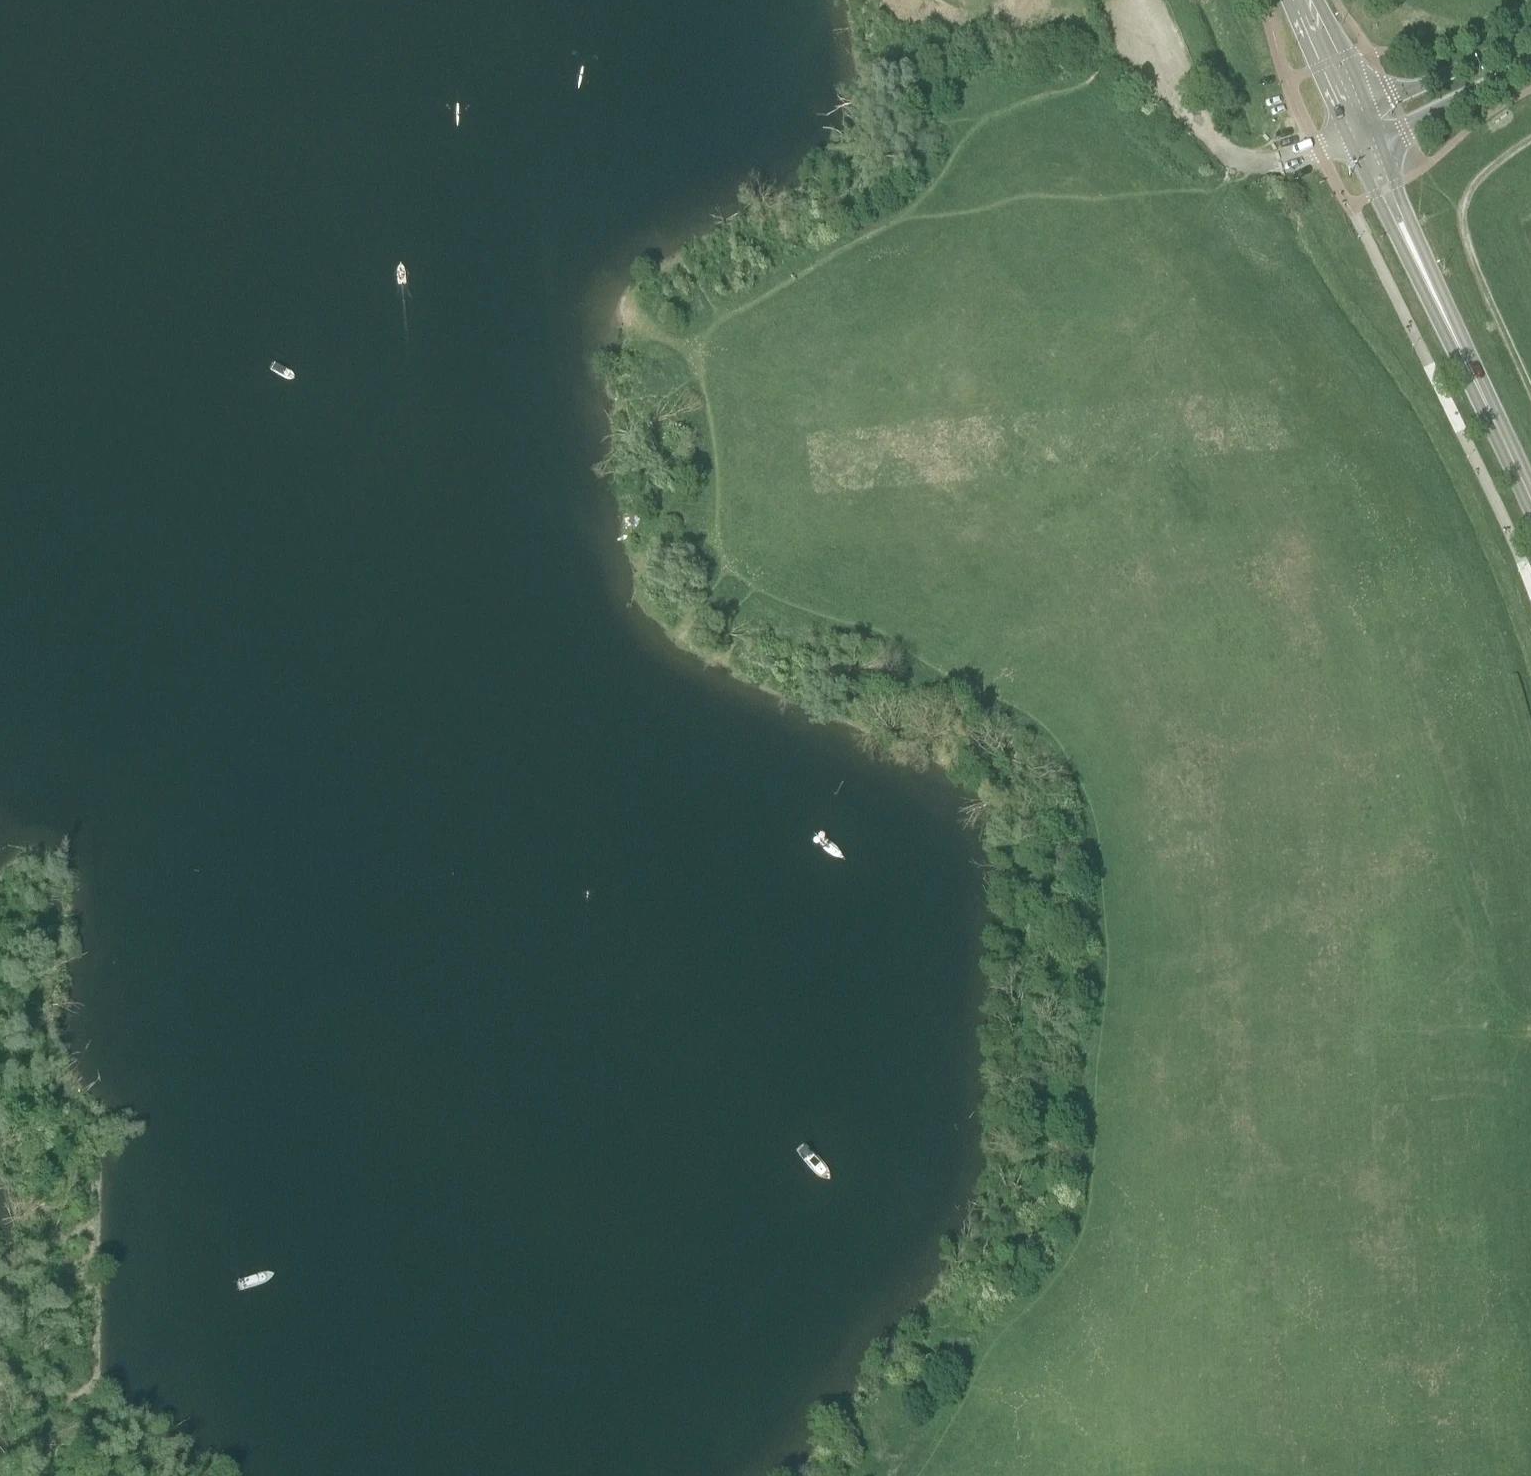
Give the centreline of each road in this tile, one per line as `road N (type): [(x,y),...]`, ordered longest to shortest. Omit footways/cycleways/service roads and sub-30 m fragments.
road 1 (track): [(1096,1083),(1156,1039),(1530,1031)]
road 2 (secondary): [(1530,502),(1359,131)]
road 3 (secondary): [(1530,35),(1390,97),(1359,131)]
road 4 (secondary): [(1359,131),(1404,127),(1530,64)]
road 5 (secondary): [(1359,131),(1299,0)]

